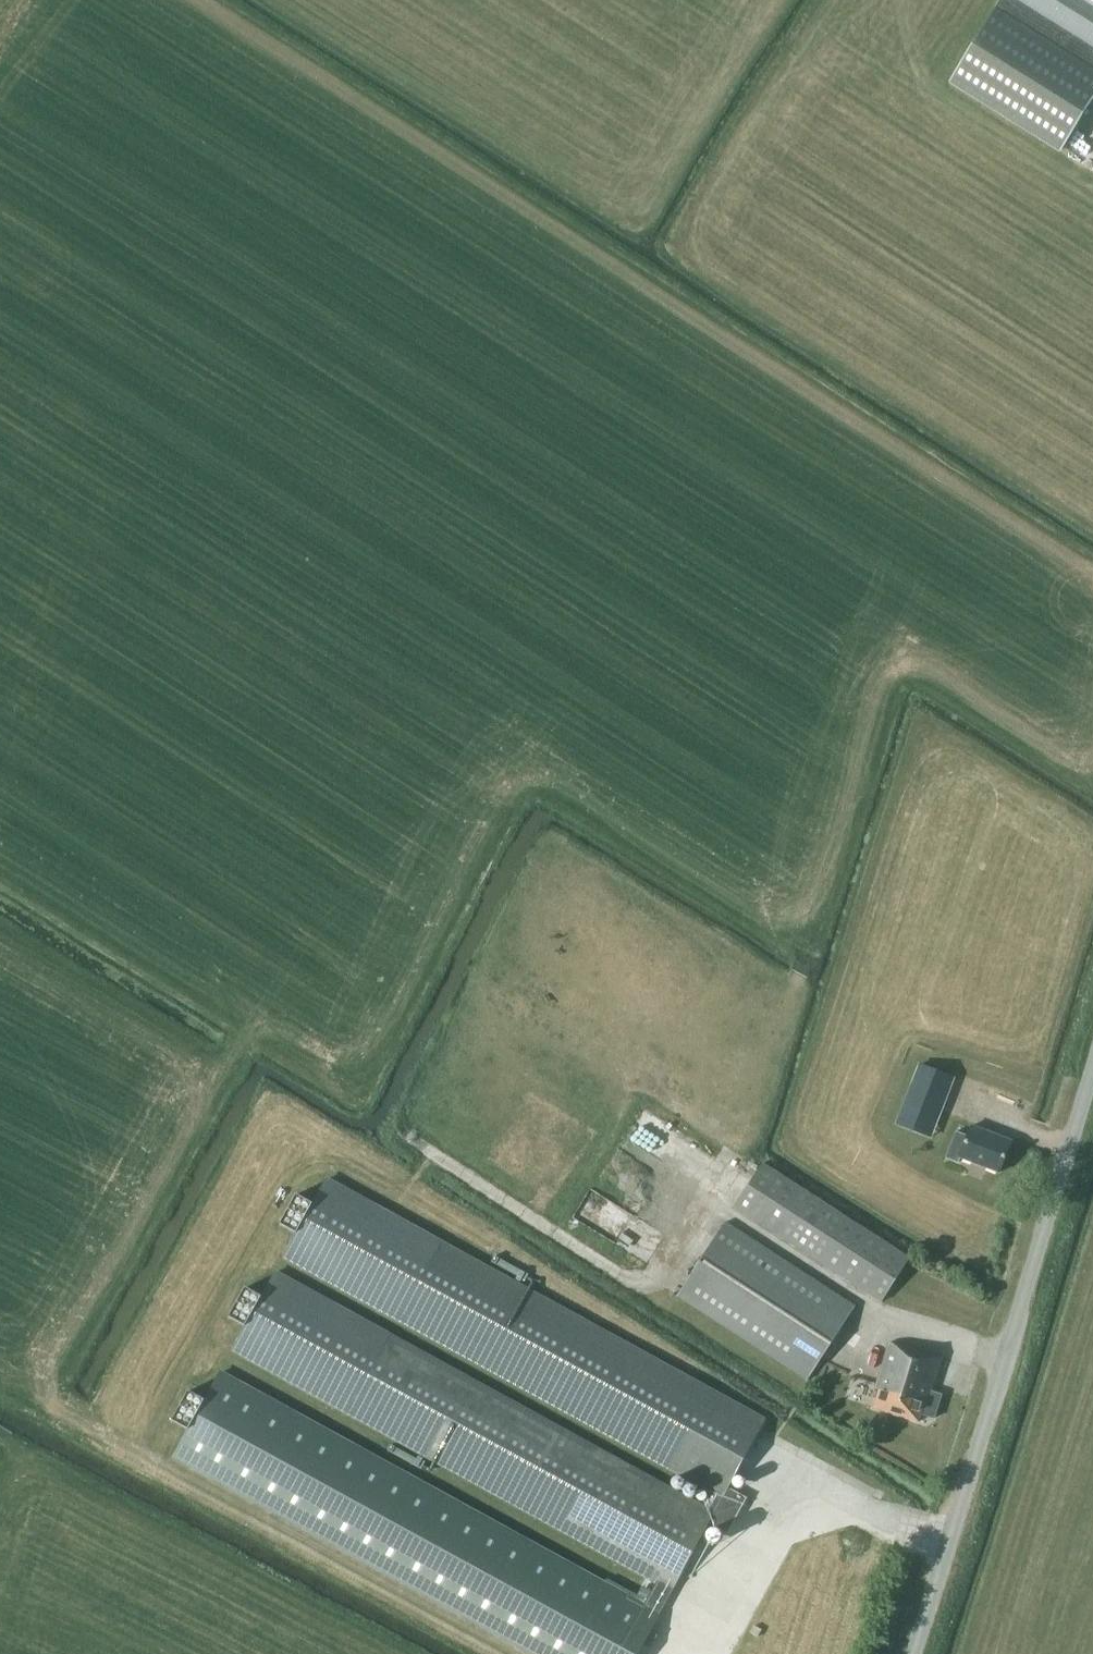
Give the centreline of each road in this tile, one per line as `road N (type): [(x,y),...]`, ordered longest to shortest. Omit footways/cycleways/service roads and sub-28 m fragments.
road 1 (unclassified): [(916,1653),(1092,1081)]

